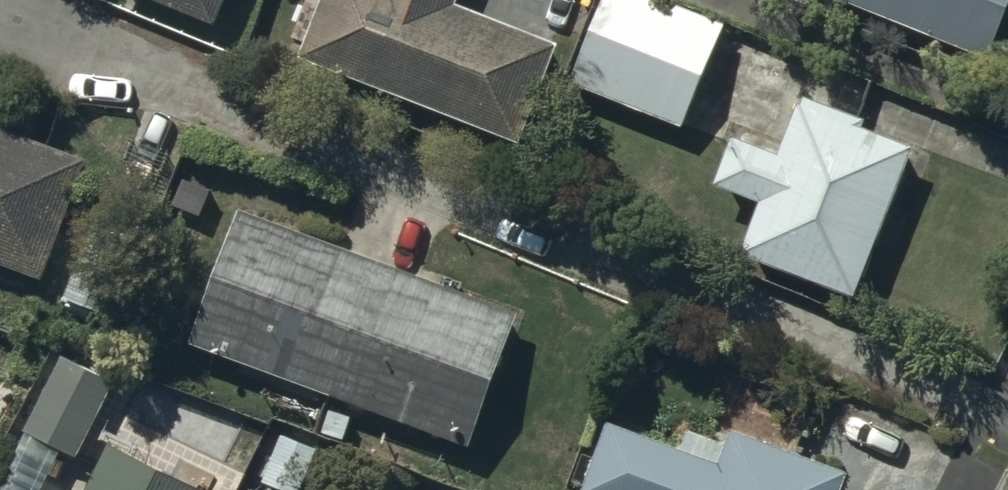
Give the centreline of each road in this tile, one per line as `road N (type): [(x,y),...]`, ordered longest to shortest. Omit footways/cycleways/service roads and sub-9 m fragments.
road 1 (residential): [(11,21),(1007,412)]

